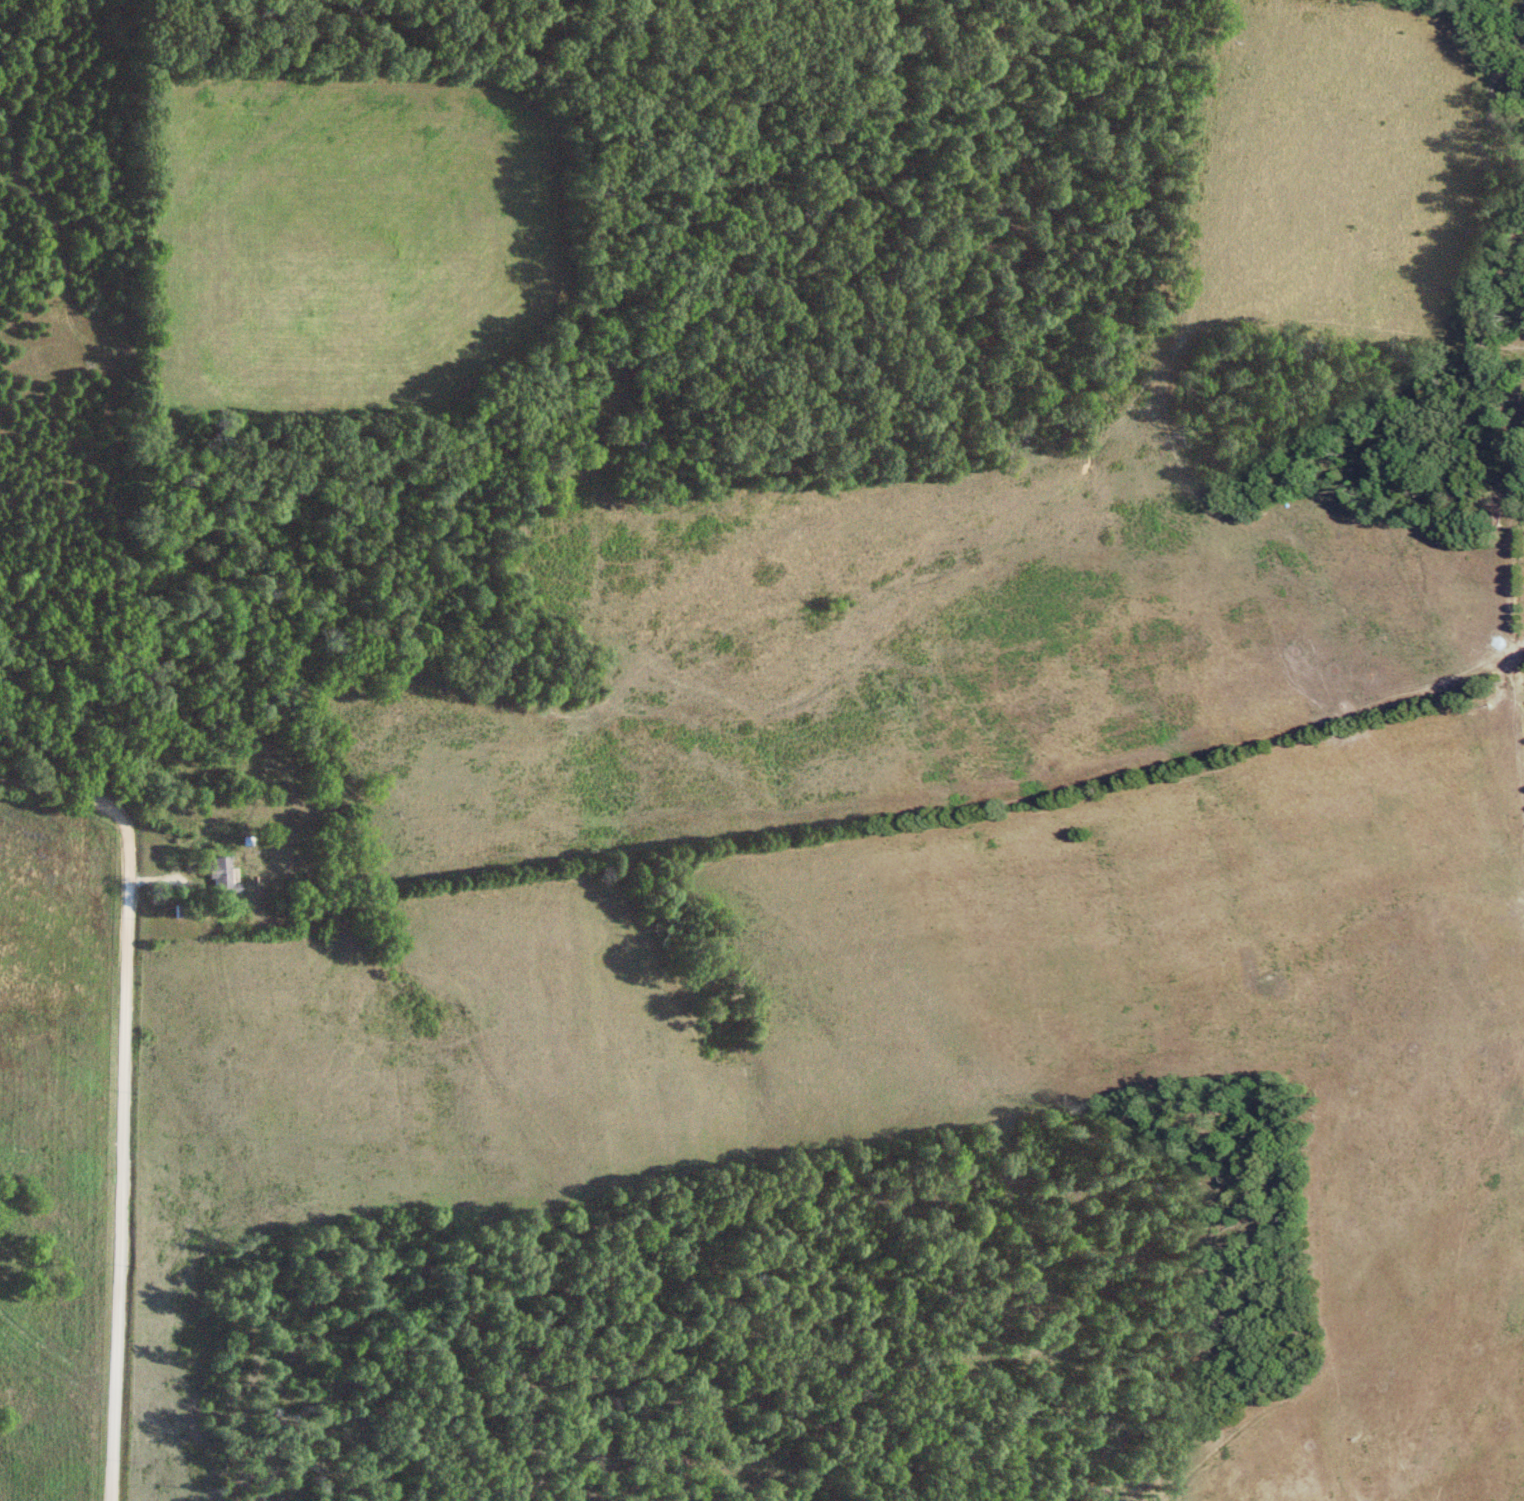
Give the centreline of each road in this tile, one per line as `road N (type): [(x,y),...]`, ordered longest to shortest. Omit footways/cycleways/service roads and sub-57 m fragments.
road 1 (residential): [(114,1500),(125,815),(0,781)]

